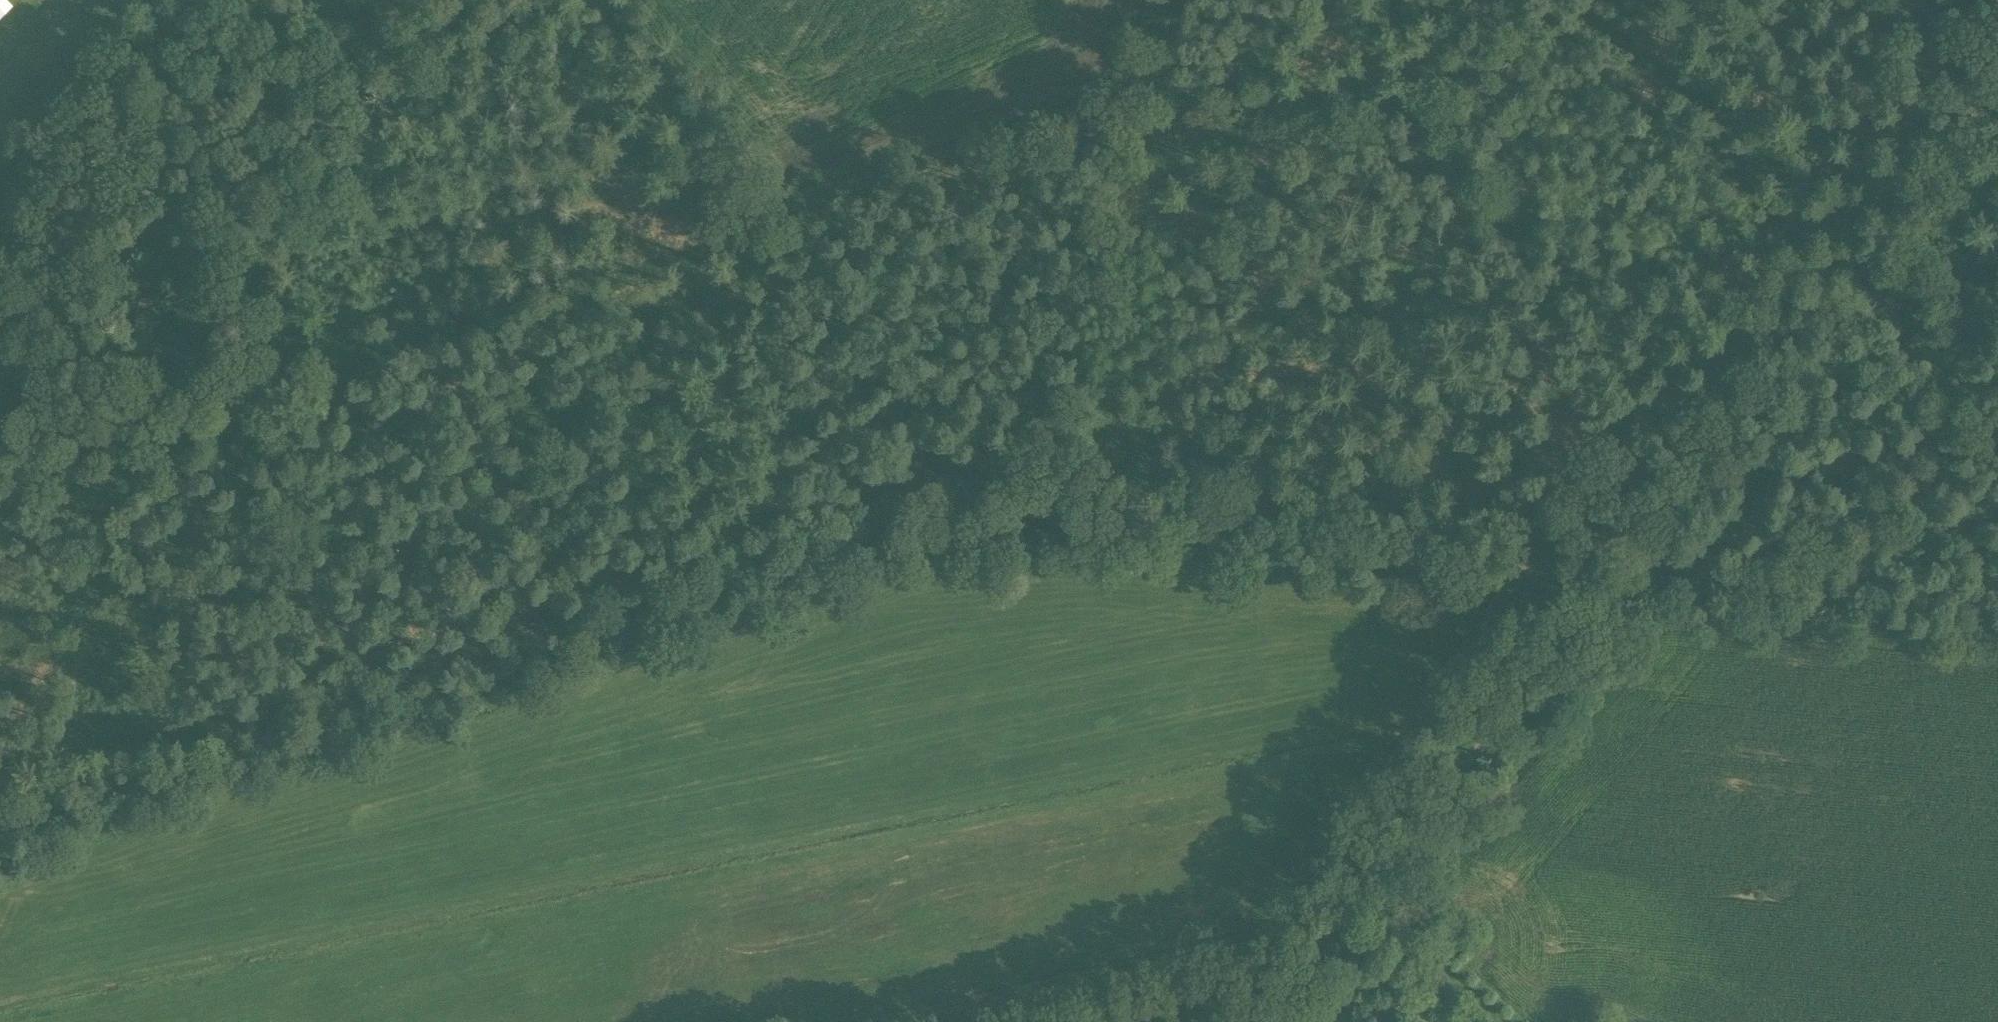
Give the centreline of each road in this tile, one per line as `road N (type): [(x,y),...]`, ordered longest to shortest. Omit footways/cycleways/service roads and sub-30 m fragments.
road 1 (track): [(1621,573),(1058,504),(981,508),(0,801)]
road 2 (track): [(1621,573),(1997,101)]
road 3 (track): [(1268,1021),(1268,1009),(1301,965),(1621,573)]

